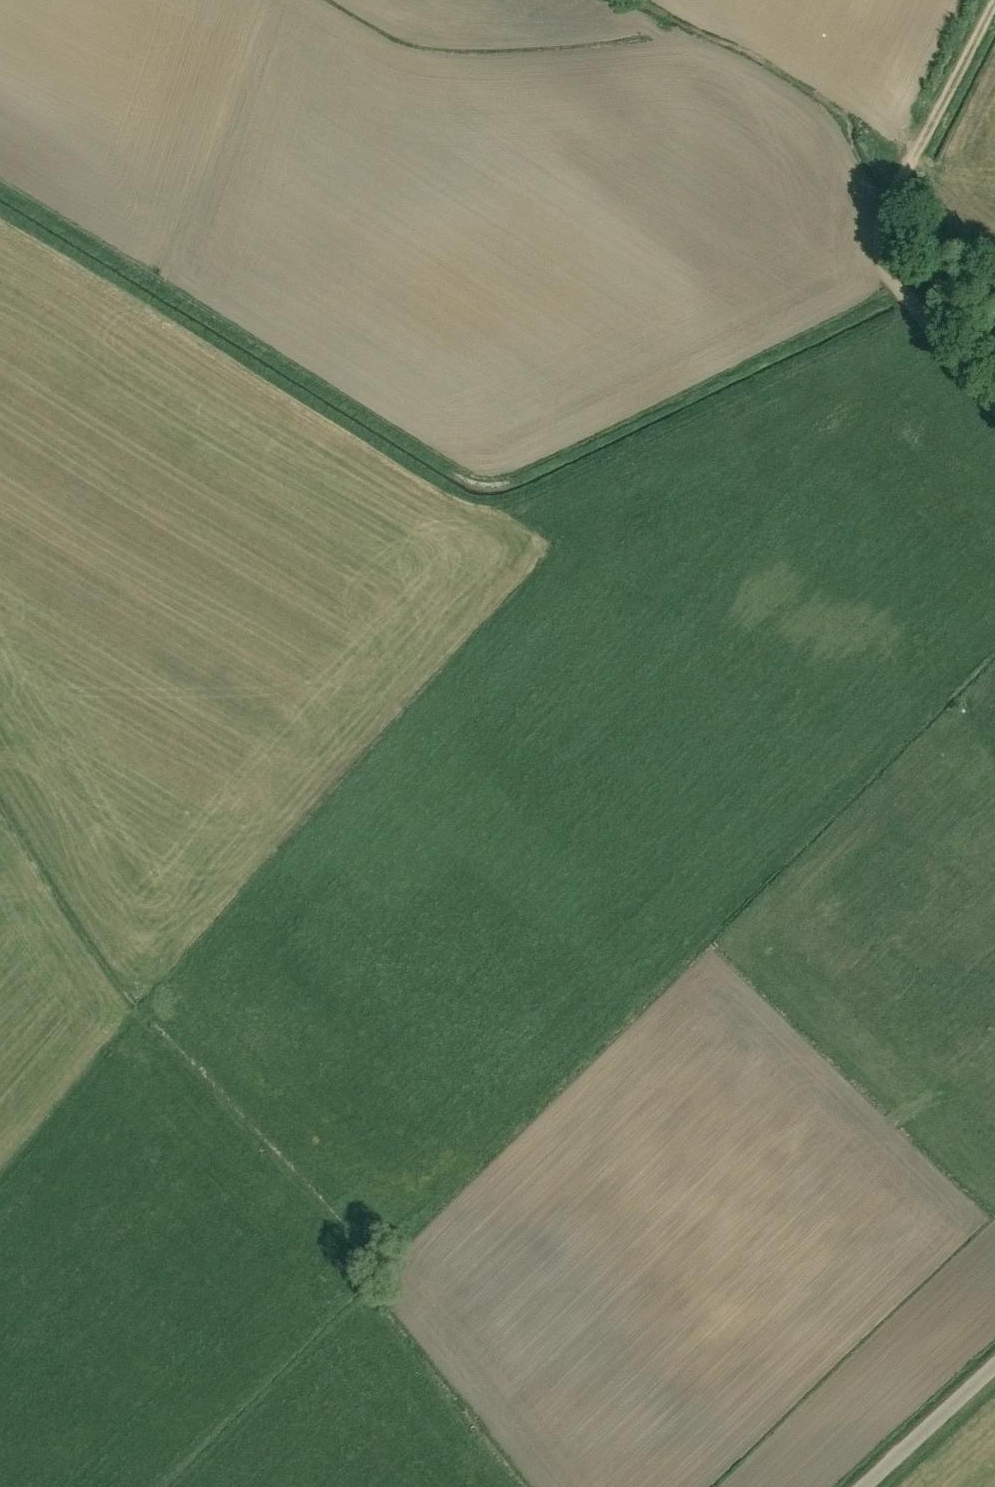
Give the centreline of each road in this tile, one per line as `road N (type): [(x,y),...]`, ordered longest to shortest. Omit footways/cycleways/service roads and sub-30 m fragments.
road 1 (track): [(994,2),(881,217),(885,267),(913,306)]
road 2 (unclassified): [(866,1486),(994,1367)]
road 3 (track): [(913,306),(994,403)]

